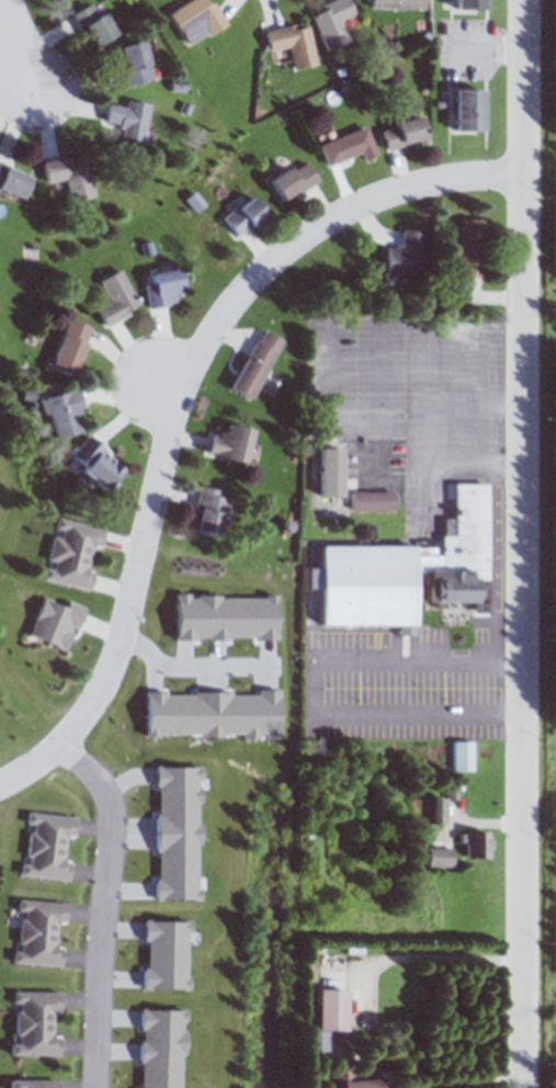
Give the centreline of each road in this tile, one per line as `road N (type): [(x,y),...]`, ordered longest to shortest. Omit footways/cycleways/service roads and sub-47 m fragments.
road 1 (residential): [(523,1087),(527,0)]
road 2 (residential): [(526,174),(397,191),(332,220),(260,271),(190,376),(116,651),(91,707),(61,741),(0,780)]
road 3 (residential): [(100,1087),(106,802),(93,777),(36,718)]

